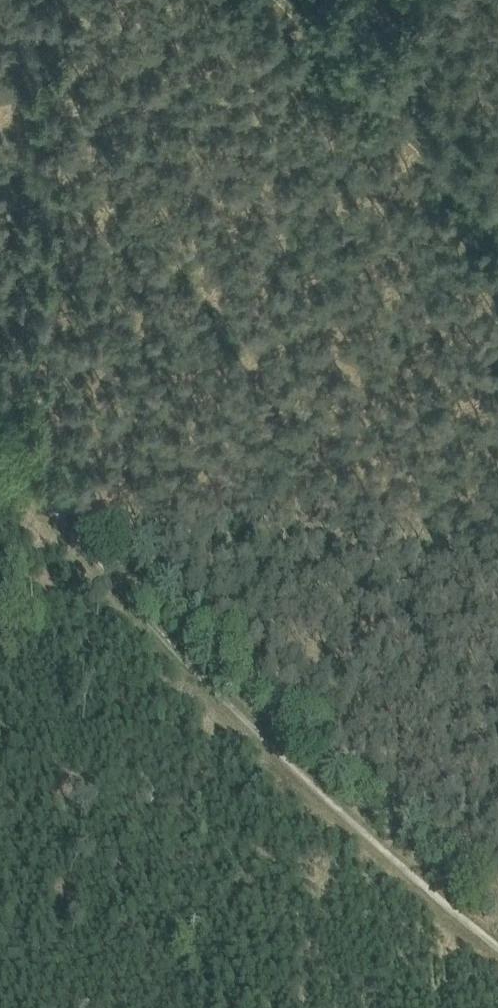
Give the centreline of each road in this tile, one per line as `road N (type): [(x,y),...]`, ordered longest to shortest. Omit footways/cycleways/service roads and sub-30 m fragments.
road 1 (track): [(0,483),(77,571),(497,962)]

